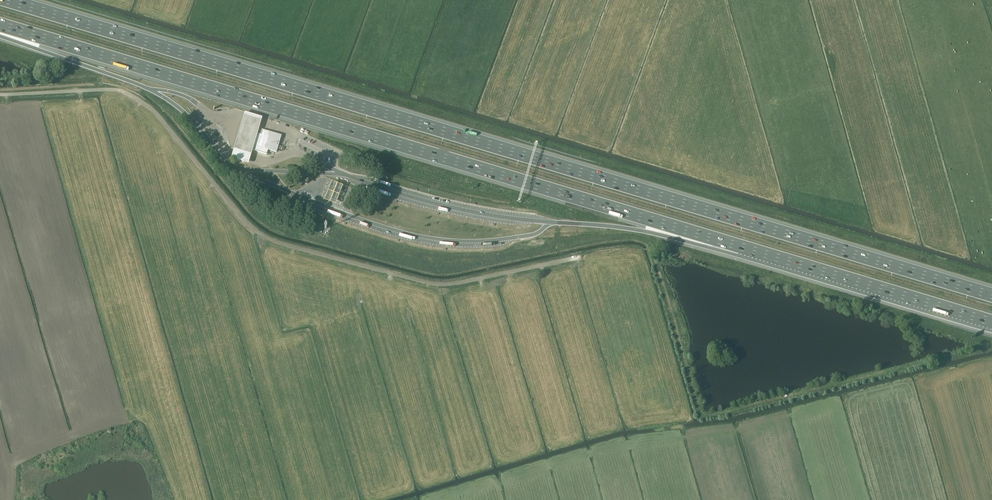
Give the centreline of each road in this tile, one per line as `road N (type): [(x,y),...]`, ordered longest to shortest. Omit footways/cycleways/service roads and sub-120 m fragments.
road 1 (motorway): [(991,296),(6,0)]
road 2 (motorway): [(0,24),(742,247)]
road 3 (unclassified): [(578,258),(444,285),(312,253),(256,232),(156,113),(127,93),(0,95)]
road 4 (track): [(916,363),(709,416),(700,411),(640,230)]
road 5 (motorway): [(742,247),(991,322)]
road 6 (motorway): [(549,222),(742,247)]
road 7 (motorway): [(0,36),(150,89)]

